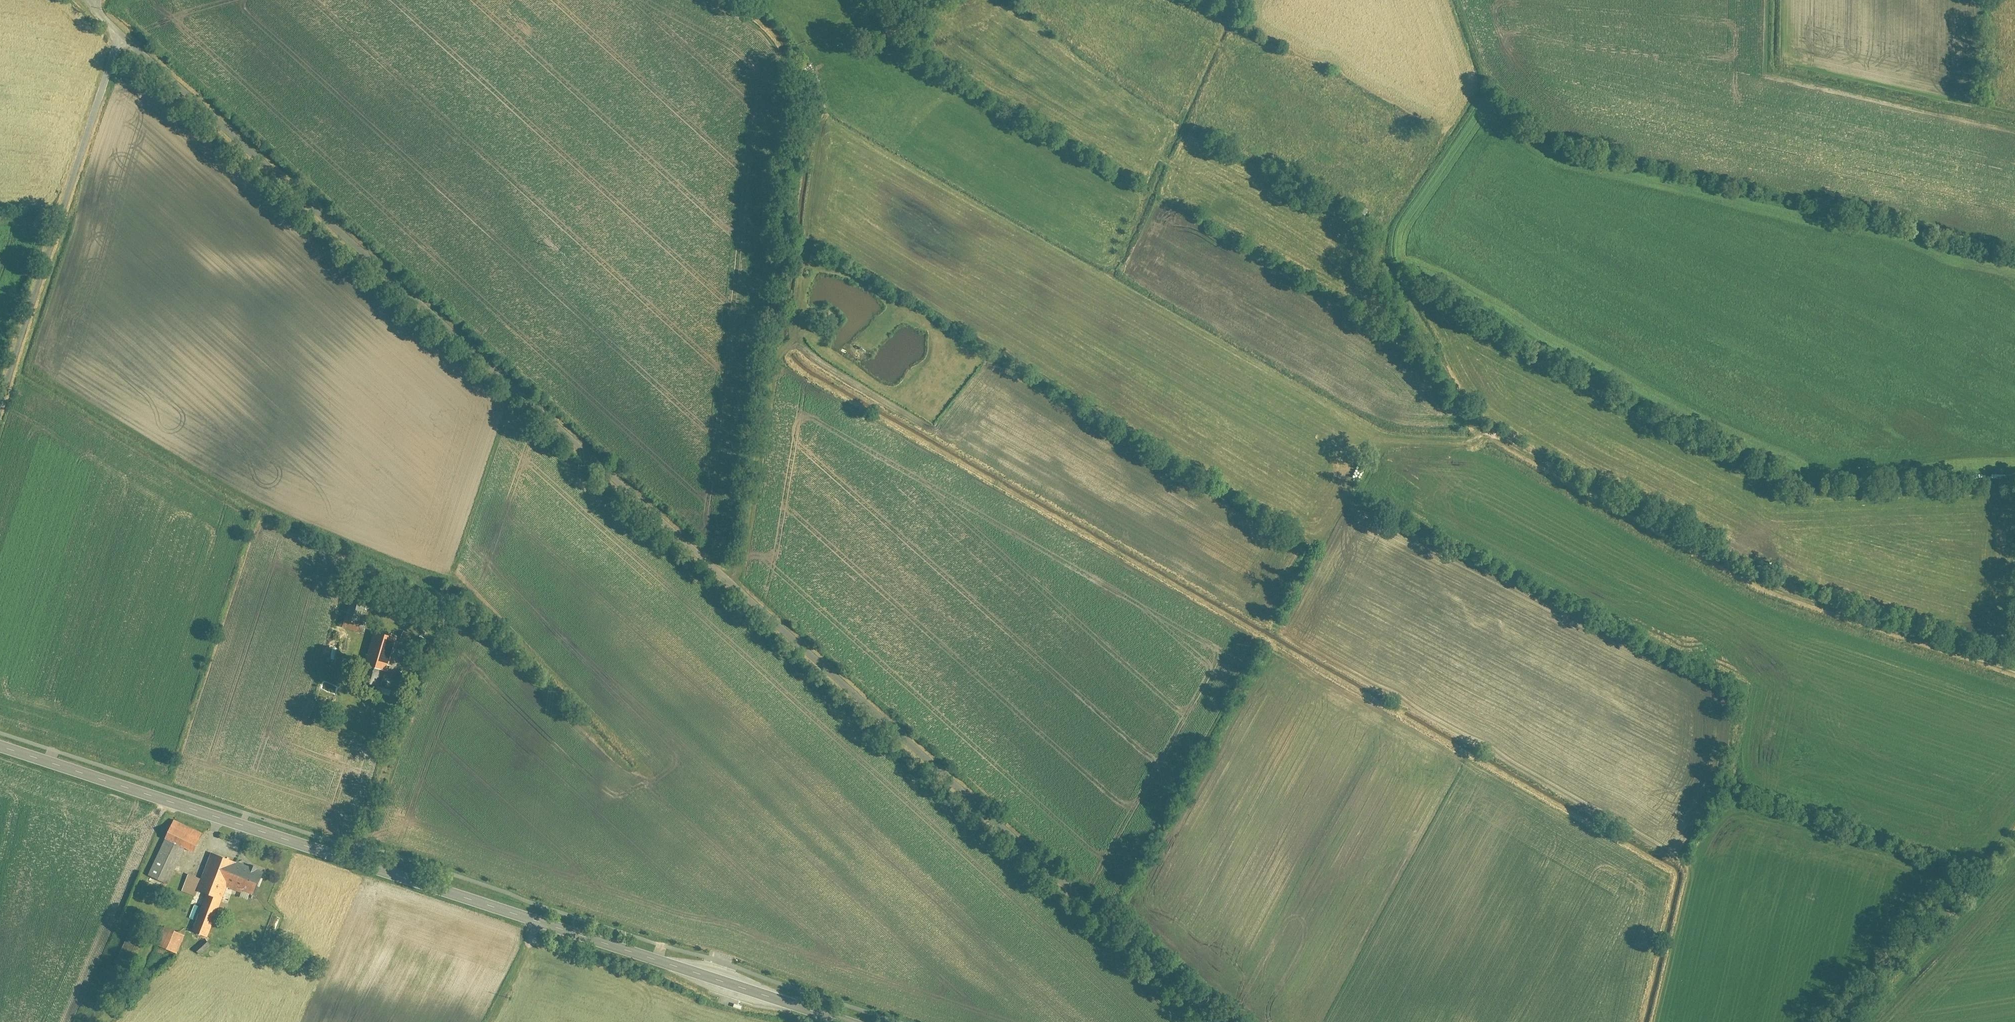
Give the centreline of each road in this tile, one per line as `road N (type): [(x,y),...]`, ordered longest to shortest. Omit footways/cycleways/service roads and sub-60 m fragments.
road 1 (residential): [(1222,1021),(119,36)]
road 2 (tertiary): [(857,1021),(0,750)]
road 3 (residential): [(119,36),(0,405)]
road 4 (track): [(354,862),(429,649)]

